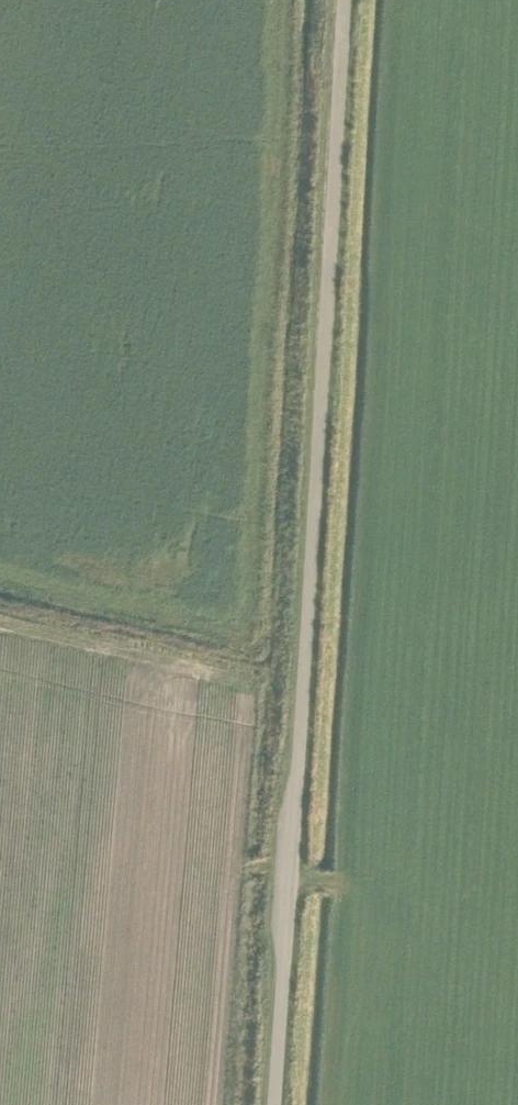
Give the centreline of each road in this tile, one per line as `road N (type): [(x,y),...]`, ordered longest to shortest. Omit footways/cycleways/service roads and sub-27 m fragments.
road 1 (unclassified): [(273,1104),(344,0)]

